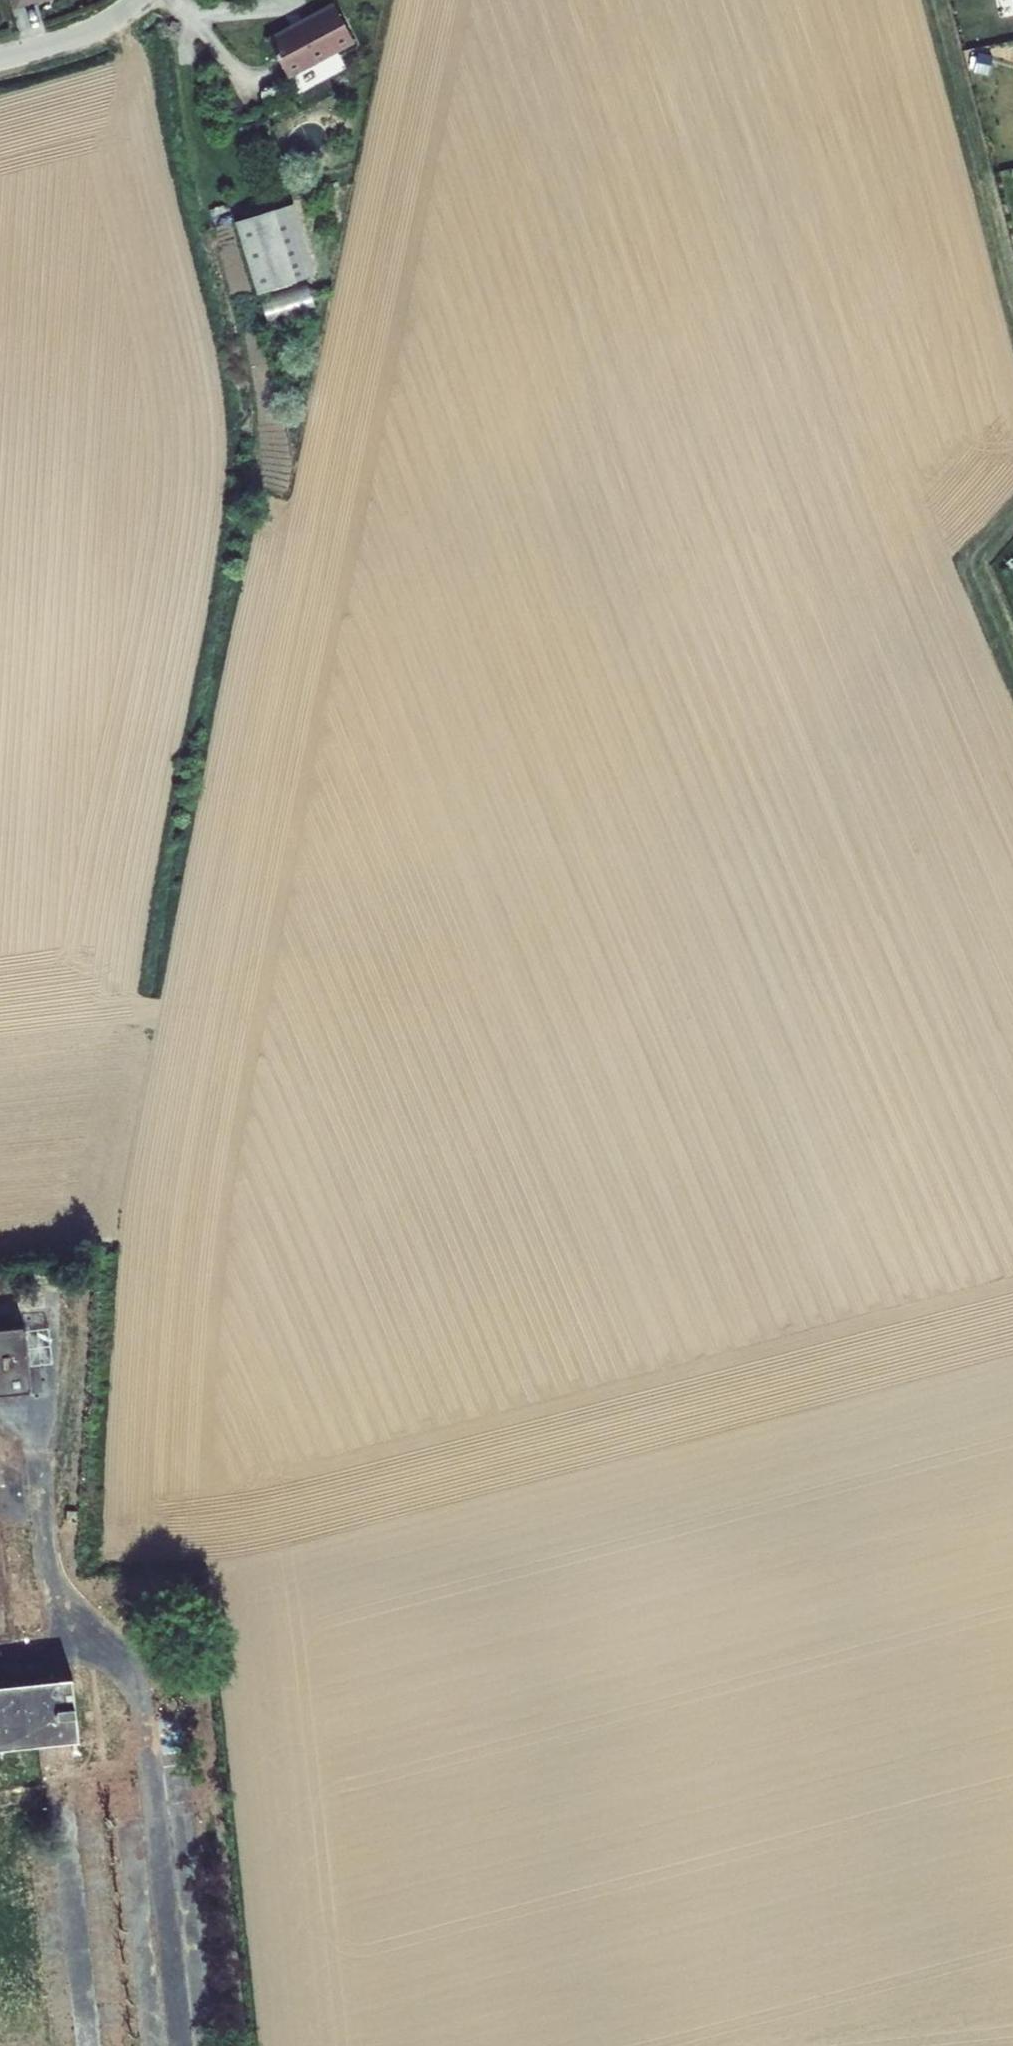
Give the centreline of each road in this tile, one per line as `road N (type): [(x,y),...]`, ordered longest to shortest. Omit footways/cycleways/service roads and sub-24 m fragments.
road 1 (tertiary): [(0,62),(90,33),(141,0)]

